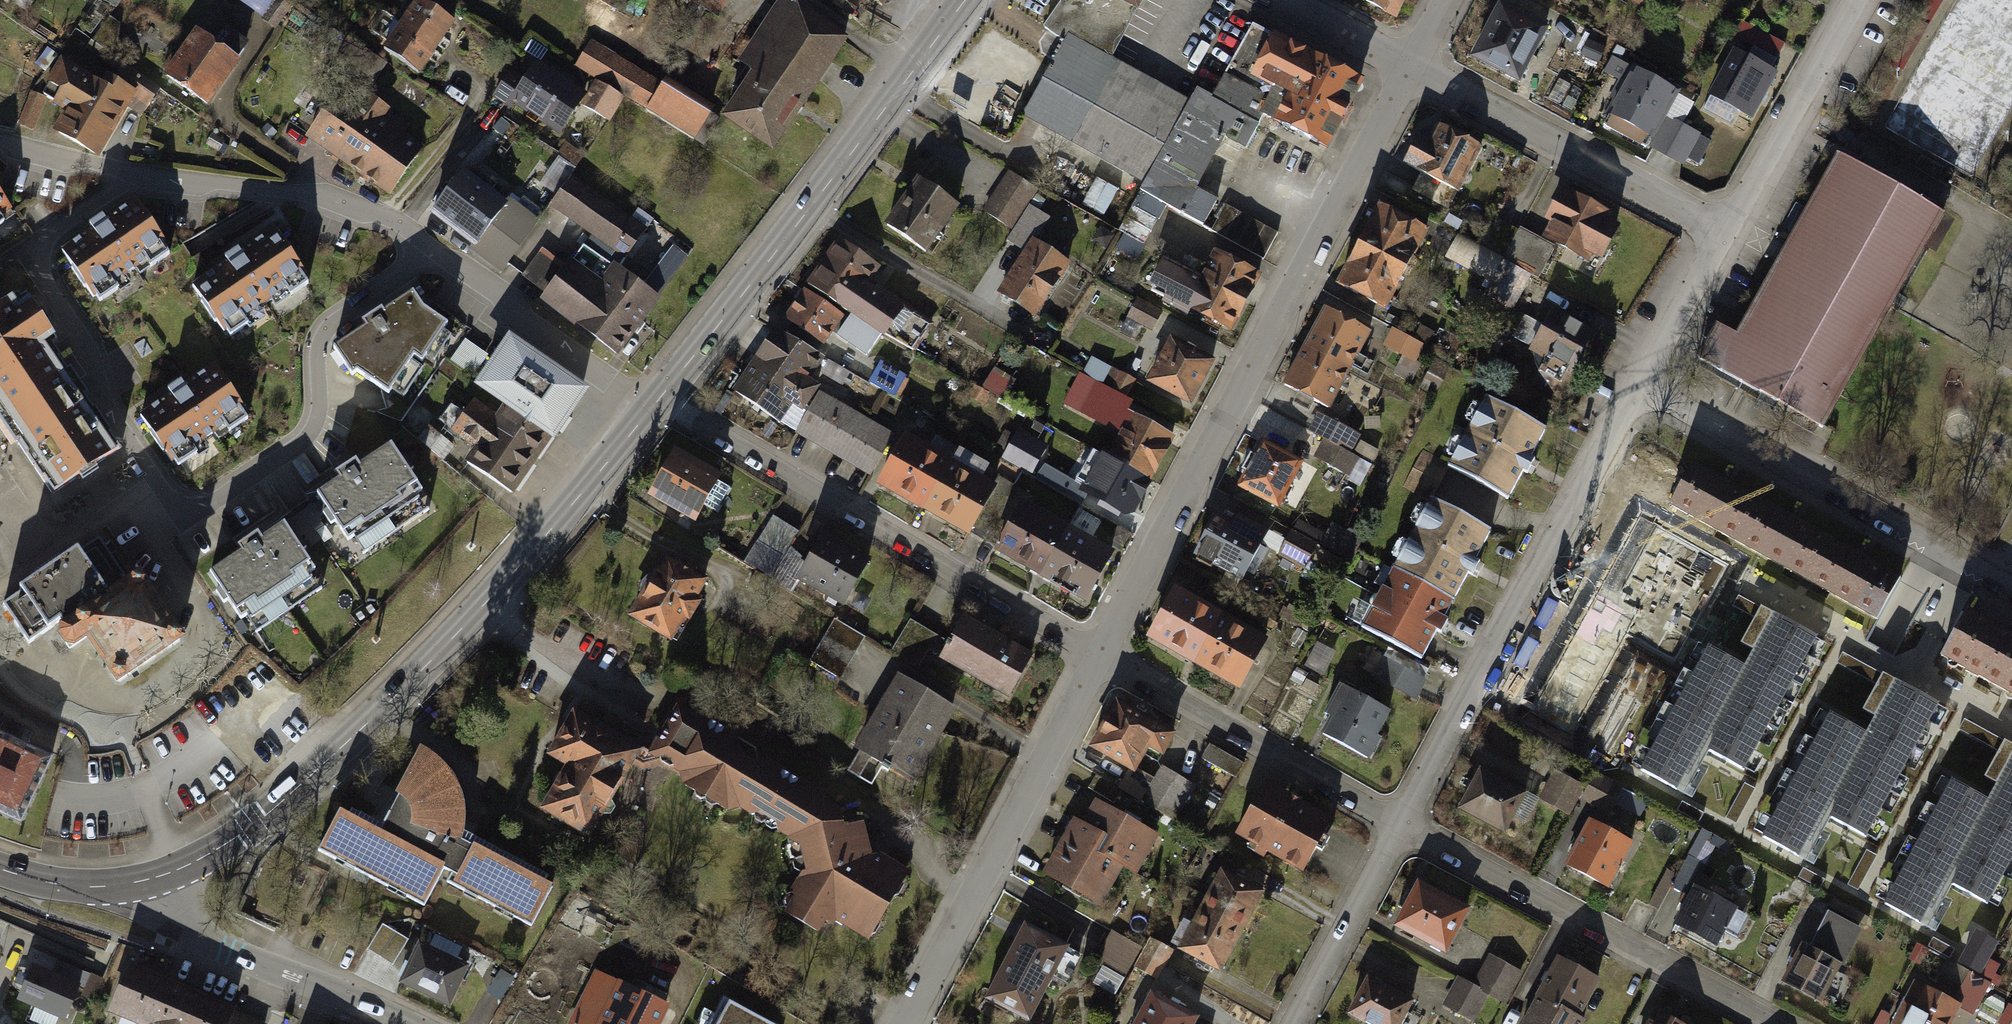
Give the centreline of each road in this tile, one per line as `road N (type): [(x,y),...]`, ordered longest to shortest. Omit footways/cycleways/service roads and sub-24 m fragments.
road 1 (residential): [(425,247),(410,273),(323,338),(318,421),(301,447),(205,507),(184,509),(95,382),(85,346),(33,259),(34,250),(150,179)]
road 2 (primary): [(655,412),(481,606),(317,770),(254,826),(142,883)]
road 3 (residential): [(1415,65),(1103,651)]
road 4 (residential): [(669,396),(1103,651)]
road 5 (residential): [(1640,390),(1405,824)]
road 6 (primary): [(963,0),(669,396)]
road 7 (residential): [(1640,390),(2011,595)]
road 8 (residential): [(1103,651),(909,1023)]
road 9 (residential): [(1405,824),(1770,1023)]
road 10 (residential): [(1415,65),(1725,230)]
road 11 (residential): [(1103,651),(1405,824)]
road 12 (residential): [(399,1023),(198,939),(165,918),(142,883)]
road 13 (residential): [(150,179),(322,200),(382,219),(425,247)]
road 14 (residential): [(425,247),(655,412)]
road 15 (residential): [(1851,0),(1725,230)]
road 16 (residential): [(1405,824),(1293,1023)]
road 17 (residential): [(1725,230),(1640,390)]
road 18 (residential): [(0,146),(150,179)]
road 19 (primary): [(142,883),(84,889),(0,873)]
road 20 (residential): [(1288,0),(1415,65)]

